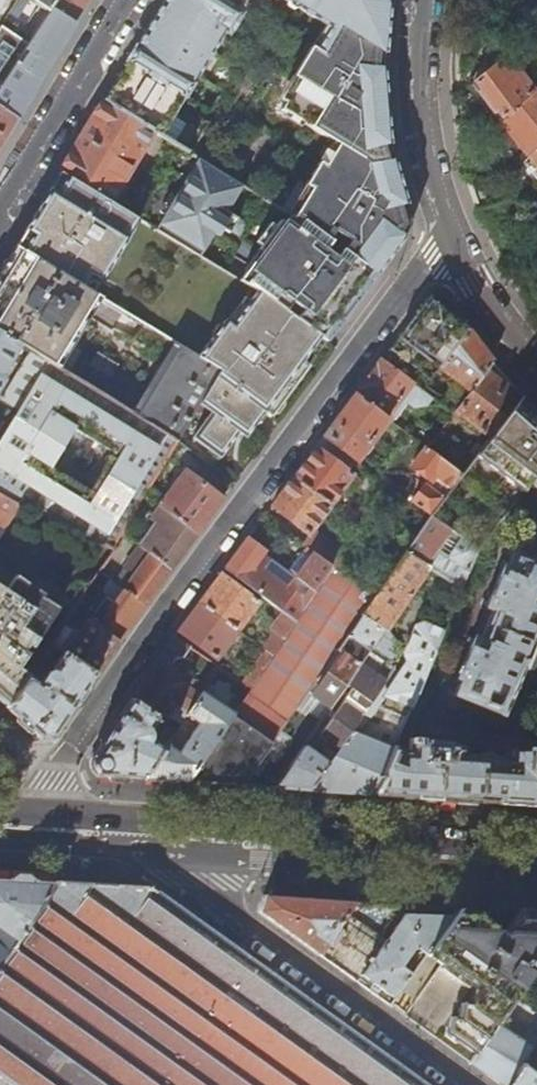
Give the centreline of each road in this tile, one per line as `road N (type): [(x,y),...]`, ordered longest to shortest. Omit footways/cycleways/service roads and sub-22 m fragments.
road 1 (residential): [(36,818),(49,780),(450,234)]
road 2 (residential): [(468,1084),(196,882),(145,825)]
road 3 (primary): [(536,851),(145,825)]
road 4 (residential): [(121,0),(0,207)]
road 5 (residential): [(450,234),(423,132),(423,0)]
road 6 (residential): [(536,369),(500,327),(450,234)]

